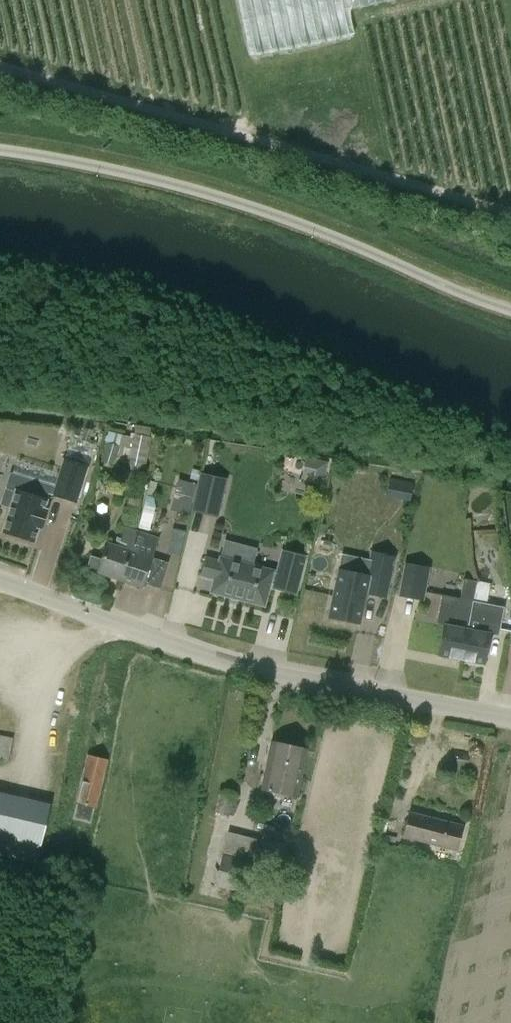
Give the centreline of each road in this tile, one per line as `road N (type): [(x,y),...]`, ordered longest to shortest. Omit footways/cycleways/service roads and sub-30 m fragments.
road 1 (unclassified): [(0,152),(221,192),(510,309)]
road 2 (unclassified): [(0,583),(145,639),(268,674),(510,717)]

